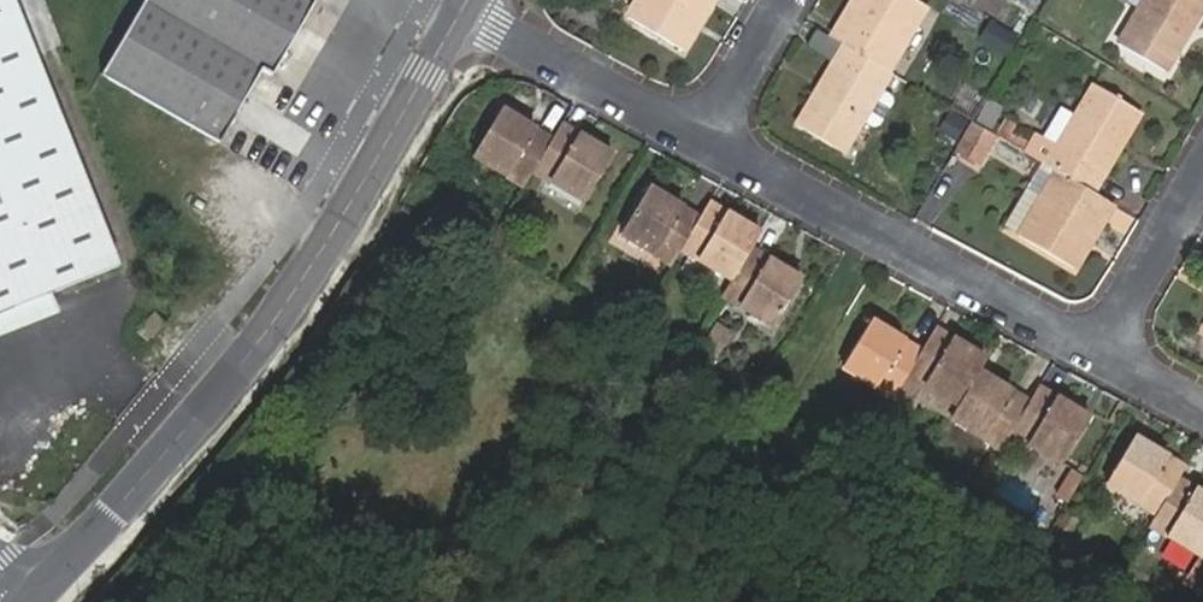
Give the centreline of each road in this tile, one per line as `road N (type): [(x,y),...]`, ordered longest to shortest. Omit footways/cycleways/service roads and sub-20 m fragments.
road 1 (residential): [(39,601),(250,354),(358,190),(465,0)]
road 2 (residential): [(702,132),(1101,341)]
road 3 (residential): [(470,0),(702,132)]
road 4 (residential): [(1202,169),(1101,341)]
road 5 (residential): [(780,0),(702,132)]

